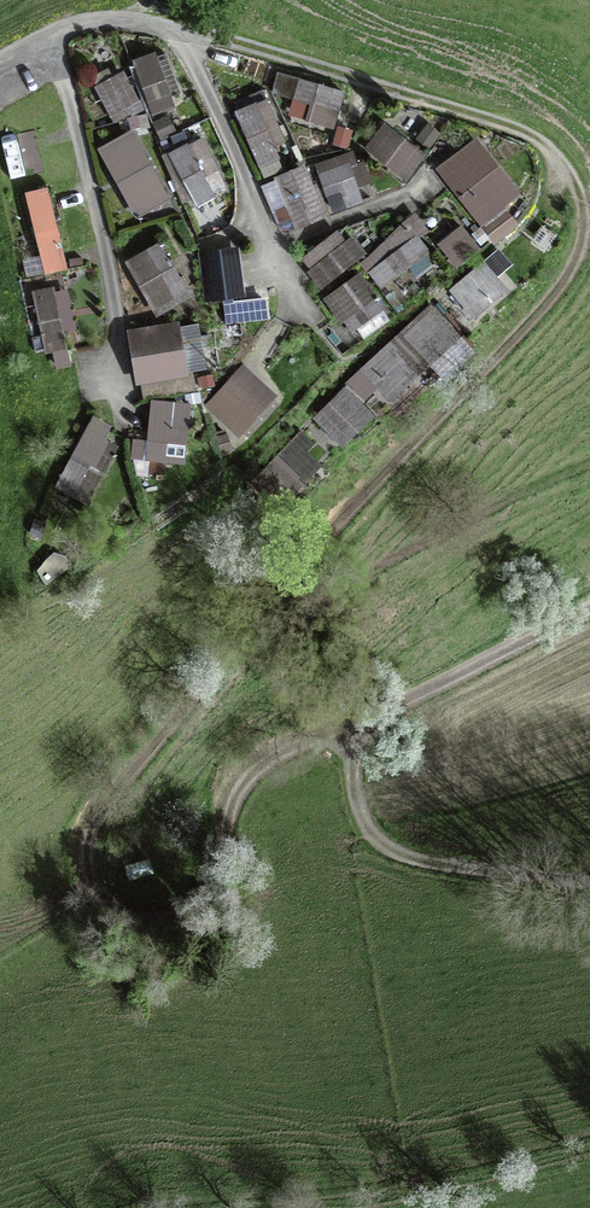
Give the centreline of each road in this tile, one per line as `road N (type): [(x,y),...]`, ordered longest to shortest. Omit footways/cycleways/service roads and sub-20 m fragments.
road 1 (track): [(356,728),(336,728),(274,754),(239,788),(184,892),(143,914),(98,904),(84,867),(91,829),(118,780),(323,538)]
road 2 (track): [(589,882),(408,862),(361,821),(353,780),(356,728),(589,614)]

